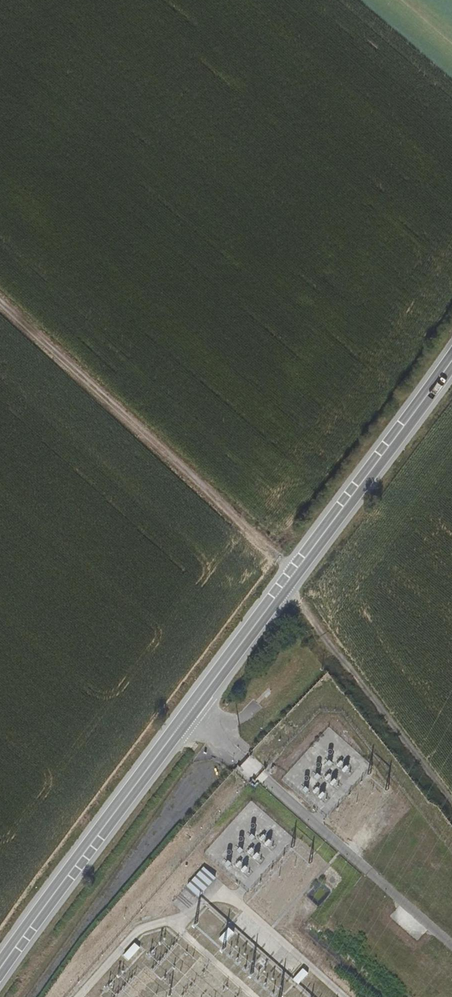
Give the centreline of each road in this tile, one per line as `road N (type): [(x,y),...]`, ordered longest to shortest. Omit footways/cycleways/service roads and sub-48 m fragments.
road 1 (secondary): [(451,361),(188,716)]
road 2 (track): [(0,304),(295,573)]
road 3 (secondary): [(188,716),(0,969)]
road 4 (track): [(451,804),(283,589)]

